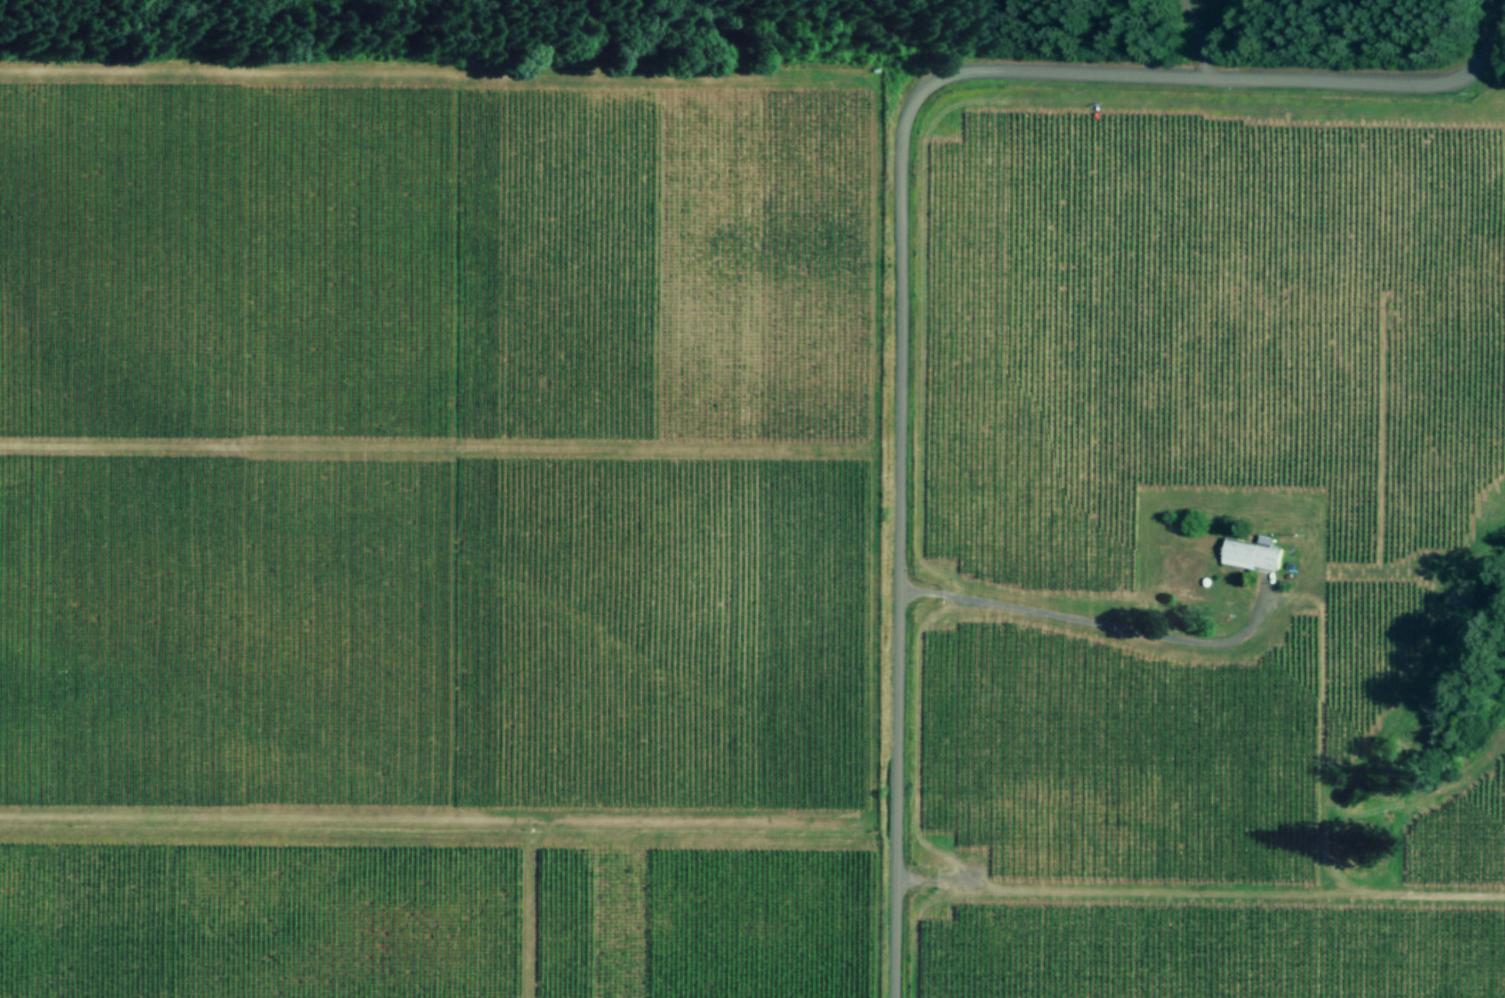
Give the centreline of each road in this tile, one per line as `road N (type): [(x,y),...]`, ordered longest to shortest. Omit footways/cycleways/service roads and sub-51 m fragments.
road 1 (residential): [(894,997),(898,149),(912,100),(948,73),(973,69),(1424,83),(1475,64),(1501,0)]

